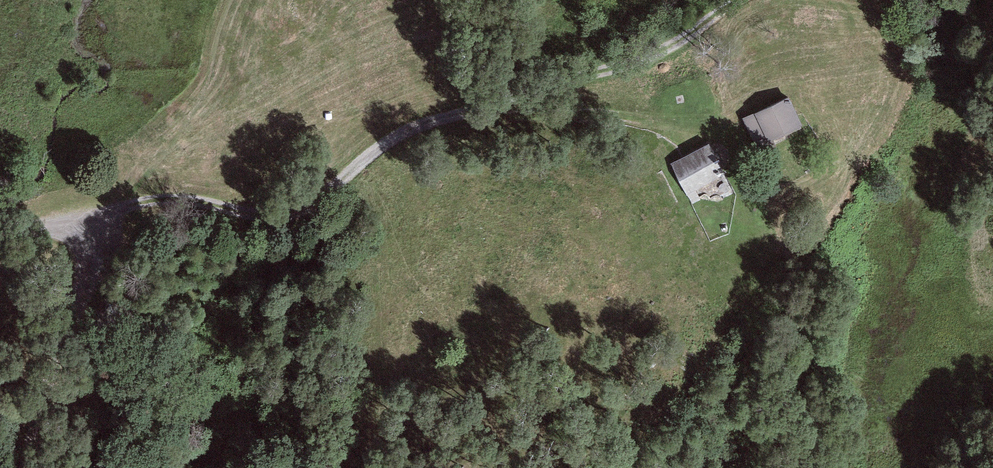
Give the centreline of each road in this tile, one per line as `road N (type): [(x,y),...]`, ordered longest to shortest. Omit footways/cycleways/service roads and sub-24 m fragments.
road 1 (unclassified): [(737,0),(644,60),(405,131),(291,213),(255,215),(164,199),(0,233)]
road 2 (track): [(98,216),(25,467)]
road 3 (track): [(468,113),(630,121),(674,137)]

